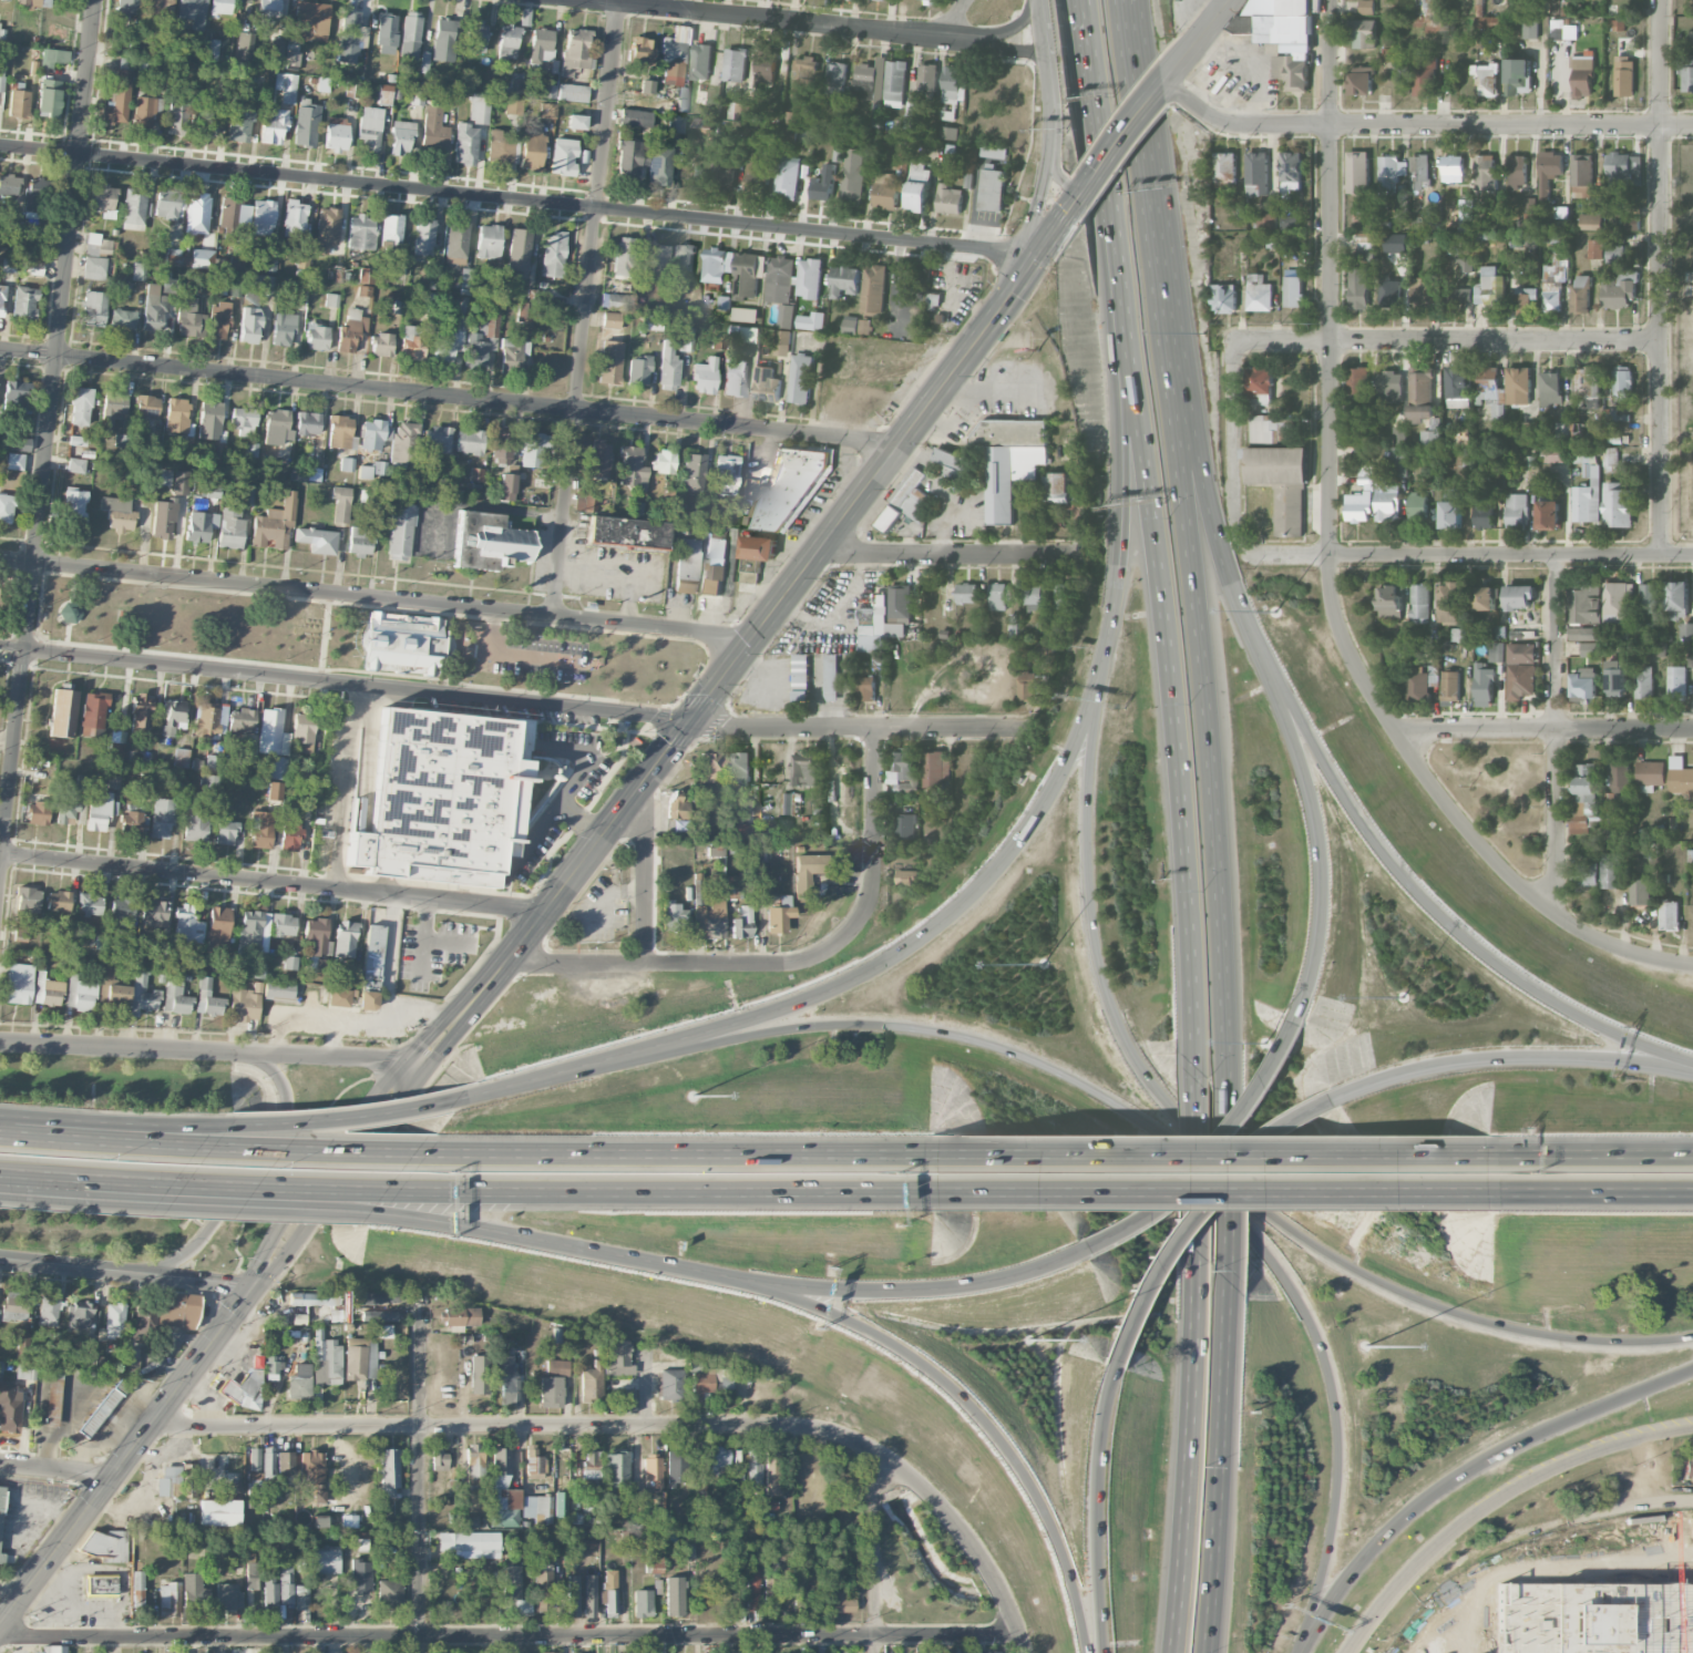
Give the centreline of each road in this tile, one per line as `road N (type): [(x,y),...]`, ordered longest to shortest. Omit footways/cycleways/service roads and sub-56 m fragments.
road 1 (secondary): [(0,1626),(1086,189)]
road 2 (motorway): [(1301,1650),(1343,1483),(1341,1426),(1320,1345),(1246,1216),(1161,1134),(1032,1061),(900,1025),(833,1023),(658,1047)]
road 3 (motorway): [(1100,674),(1086,817),(1094,940),(1133,1058),(1179,1126),(1309,1240),(1407,1296),(1532,1334),(1628,1342),(1692,1337)]
road 4 (residential): [(1027,270),(981,245),(0,148)]
road 5 (residential): [(1018,1622),(982,1635),(30,1639),(0,1632)]
road 6 (residential): [(0,351),(896,449)]
road 7 (tertiary): [(0,875),(98,0)]
road 8 (motorway): [(1100,674),(1070,753),(1029,825),(967,904),(928,935),(806,999),(472,1094)]
road 9 (motorway): [(1227,1102),(1205,690),(1168,328)]
road 10 (residential): [(748,644),(0,558)]
road 11 (motorway): [(1119,335),(1159,572),(1194,1041)]
road 12 (residential): [(0,647),(690,720)]
road 13 (residential): [(619,4),(553,617)]
road 14 (residential): [(1662,0),(1661,556)]
road 15 (residential): [(1330,0),(1330,556)]
road 16 (residential): [(543,916),(2,854)]
road 17 (motorway): [(392,1187),(935,1194)]
road 18 (residential): [(1692,127),(1240,126),(1209,116),(1166,82)]
road 19 (residential): [(1234,445),(1237,341),(1660,339)]
road 20 (motorway): [(938,1154),(418,1152)]
road 21 (motorway): [(781,1288),(881,1337),(958,1392),(1044,1512),(1086,1652)]
road 22 (motorway): [(1301,1650),(1346,1577),(1419,1501),(1536,1433),(1692,1367)]
road 23 (secondary): [(649,1427),(191,1428),(157,1419)]
road 24 (residential): [(1692,556),(1253,555)]
road 25 (residential): [(1330,556),(1335,622),(1397,736),(1485,852),(1547,911)]
road 26 (motorway): [(1197,1226),(1172,1652)]
road 27 (secondary): [(1346,1652),(1407,1573),(1509,1490),(1609,1448),(1692,1429)]
road 28 (motorway): [(366,1211),(781,1288)]
road 29 (secondary): [(419,1068),(0,1043)]
road 30 (motorway): [(1302,1026),(1323,937),(1321,853),(1291,731),(1249,632)]
road 31 (residential): [(968,42),(582,0)]
road 32 (motorway): [(1205,1652),(1225,1285)]
road 33 (motorway): [(1340,1098),(1233,1162),(1183,1229),(1116,1366)]
road 34 (motorway): [(1692,1072),(1547,1058),(1488,1061),(1385,1079),(1340,1098)]
road 35 (residential): [(1556,556),(1557,873),(1547,911)]
road 36 (residential): [(421,1302),(423,1652)]
road 37 (residential): [(1028,727),(690,720)]
road 38 (motorway): [(1081,0),(1119,335)]
road 39 (residential): [(840,943),(814,958),(778,965),(511,956)]
road 40 (motorway): [(1692,1062),(1547,998),(1416,892)]
road 41 (motorway): [(1088,1253),(1189,1188),(1223,1152),(1269,1095),(1302,1026)]
road 42 (motorway): [(1249,632),(1219,552),(1168,328)]
road 43 (motorway): [(781,1288),(963,1290),(1088,1253)]
road 44 (motorway): [(1416,892),(1352,811),(1249,632)]
road 45 (secondary): [(142,1275),(195,1251),(288,1116),(283,1088),(244,1056)]
road 46 (residential): [(1692,730),(1397,736)]
road 47 (motorway): [(1116,1366),(1094,1508),(1101,1652)]
road 48 (motorway): [(1119,335),(1109,619)]
road 49 (motorway): [(1494,1160),(1213,1157)]
road 50 (motorway): [(1212,1193),(1490,1191)]
road 51 (motorway): [(935,1194),(1212,1193)]
road 52 (motorway): [(1213,1157),(938,1154)]
road 53 (residential): [(1083,554),(860,554),(823,543)]
road 54 (secondary): [(0,1260),(256,1287)]
road 55 (motorway): [(472,1094),(228,1128)]
road 56 (secondary): [(649,1427),(817,1429),(887,1458)]
road 57 (secondary): [(887,1458),(971,1540),(1029,1652)]
road 58 (residential): [(876,728),(875,879),(865,913),(840,943)]
road 59 (motorway): [(184,1184),(392,1187)]
road 60 (residential): [(1692,1502),(1620,1509),(1495,1547)]
road 61 (motorway): [(418,1152),(216,1147)]
road 62 (motorway): [(1490,1191),(1692,1192)]
road 63 (motorway): [(1692,1161),(1494,1160)]
road 64 (residential): [(887,1458),(874,1491),(875,1652)]
road 65 (motorway): [(175,1194),(366,1211)]
road 66 (motorway): [(1194,1041),(1197,1226)]
road 67 (motorway): [(0,1173),(184,1184)]
road 68 (motorway): [(1225,1285),(1227,1102)]
road 69 (motorway): [(0,1174),(175,1194)]
road 70 (residential): [(640,788),(645,957)]
road 71 (motorway): [(1168,328),(1146,163)]
road 72 (residential): [(1692,966),(1636,957),(1547,911)]
road 73 (motorway): [(228,1128),(82,1137)]
road 74 (motorway): [(216,1147),(82,1137)]
road 75 (secondary): [(1051,148),(1027,270)]
road 76 (secondary): [(1086,189),(1160,90)]
road 77 (residential): [(1253,555),(1235,544),(1234,445)]

